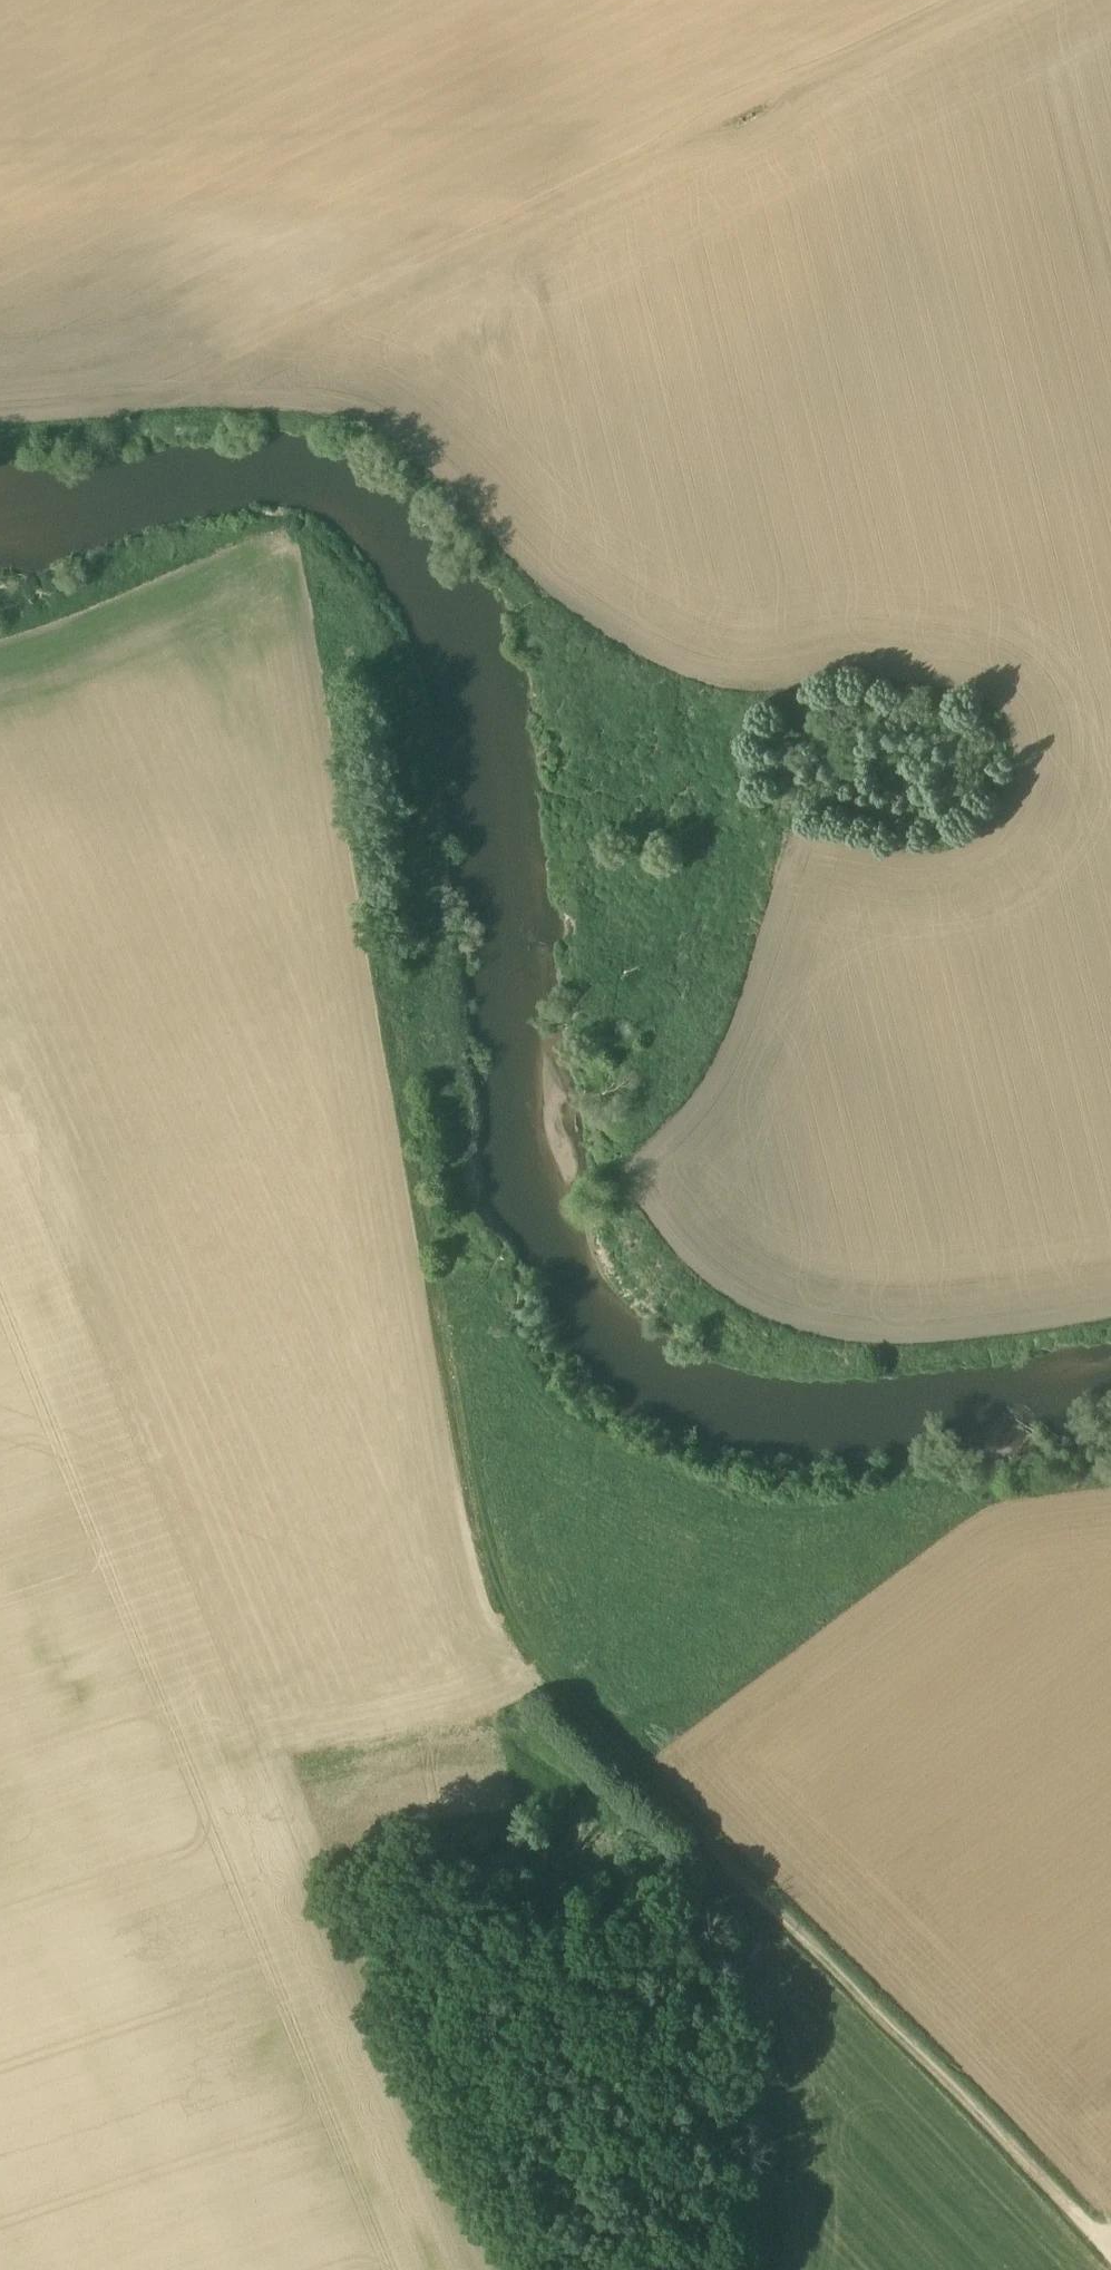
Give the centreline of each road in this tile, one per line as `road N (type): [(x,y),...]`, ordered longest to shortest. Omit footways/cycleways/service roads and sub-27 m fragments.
road 1 (track): [(1107,2245),(760,1899)]
road 2 (track): [(492,1616),(518,1658),(629,1779),(760,1899)]

